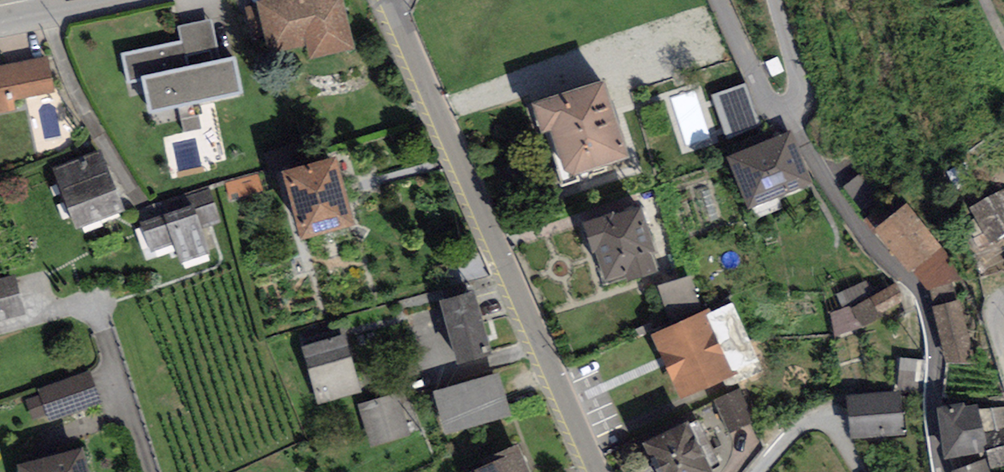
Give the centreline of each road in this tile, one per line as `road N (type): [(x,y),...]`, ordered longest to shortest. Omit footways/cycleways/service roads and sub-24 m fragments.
road 1 (unclassified): [(389,2),(598,471)]
road 2 (residential): [(789,115),(874,247),(924,299),(942,471)]
road 3 (residential): [(789,115),(761,99),(724,0)]
road 4 (residential): [(775,0),(799,86),(797,108),(789,115)]

